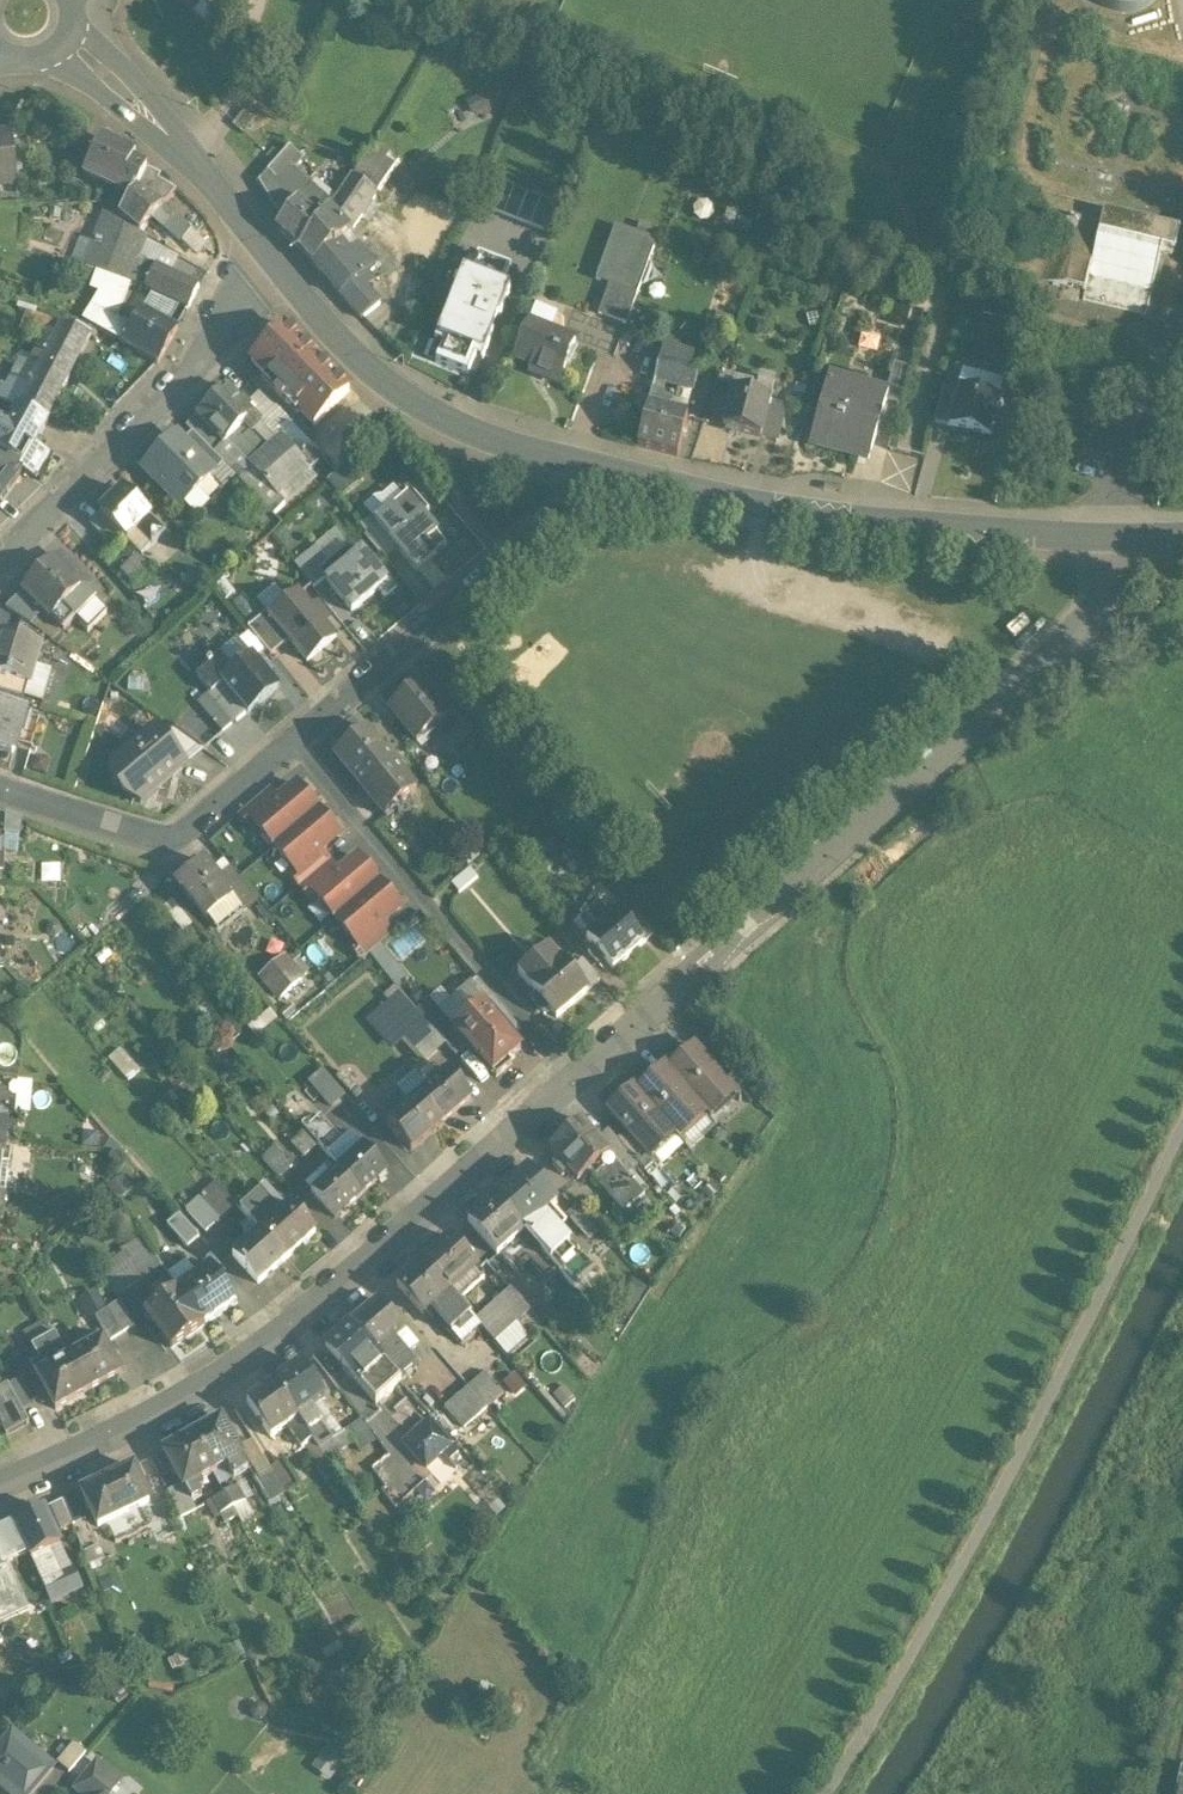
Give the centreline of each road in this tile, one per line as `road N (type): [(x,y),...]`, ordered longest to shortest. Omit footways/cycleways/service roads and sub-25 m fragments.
road 1 (residential): [(573,1076),(1089,625),(1112,590),(1120,539)]
road 2 (track): [(1182,1115),(942,1596),(822,1793)]
road 3 (residential): [(0,1487),(124,1432),(262,1345),(573,1076)]
road 4 (tertiary): [(589,472),(867,525),(1120,539)]
road 5 (residential): [(290,741),(573,1076)]
road 6 (residential): [(589,472),(581,492),(290,741)]
road 7 (residential): [(0,555),(280,273)]
road 8 (tertiary): [(280,273),(404,395),(487,438),(589,472)]
road 9 (residential): [(290,741),(171,838),(0,786)]
road 10 (tertiary): [(58,37),(100,69),(181,152),(280,273)]

